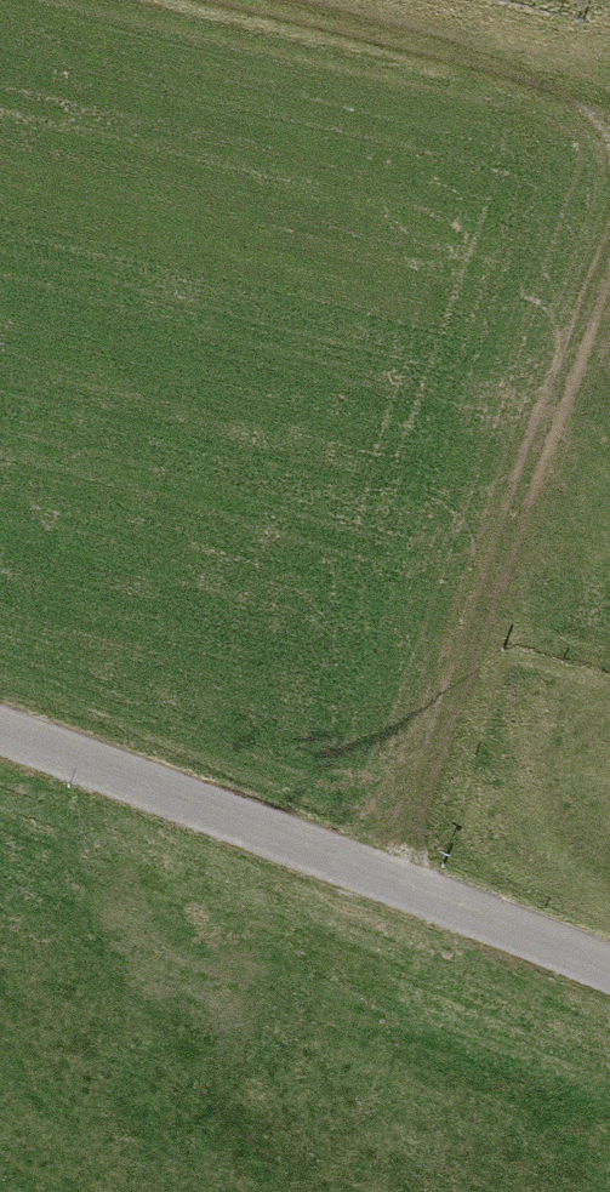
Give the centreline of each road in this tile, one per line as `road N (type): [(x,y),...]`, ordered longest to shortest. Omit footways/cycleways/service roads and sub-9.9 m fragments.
road 1 (unclassified): [(609,972),(185,794),(0,733)]
road 2 (track): [(609,276),(542,440),(395,883)]
road 3 (track): [(206,0),(554,93),(609,119)]

